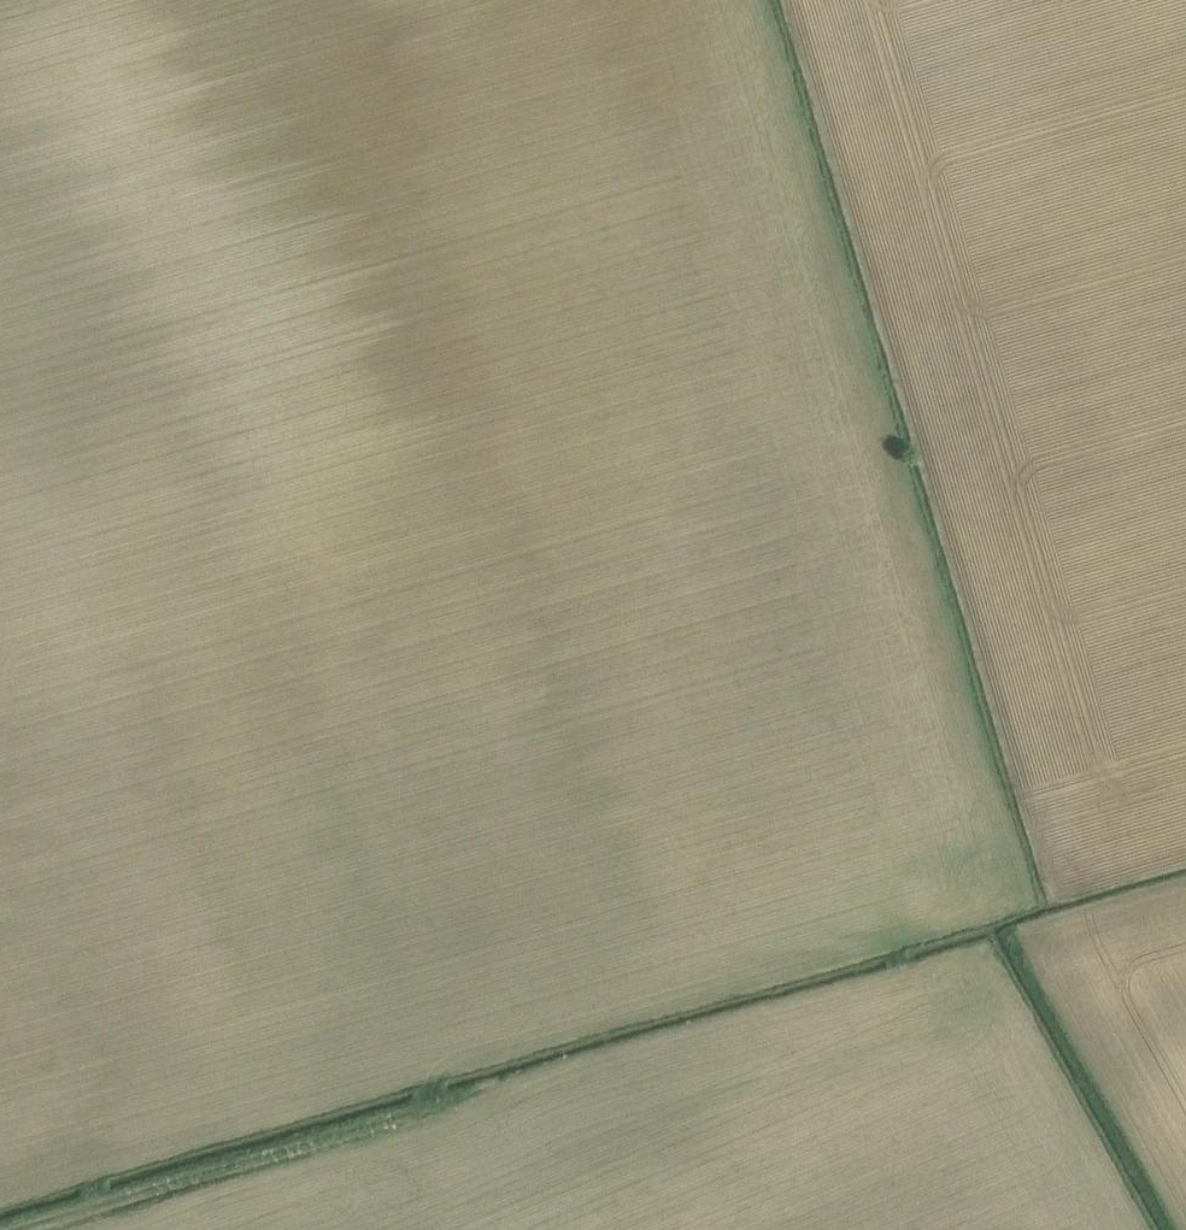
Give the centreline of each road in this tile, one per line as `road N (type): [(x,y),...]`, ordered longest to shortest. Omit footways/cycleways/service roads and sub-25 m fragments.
road 1 (track): [(507,1085),(3,1229)]

